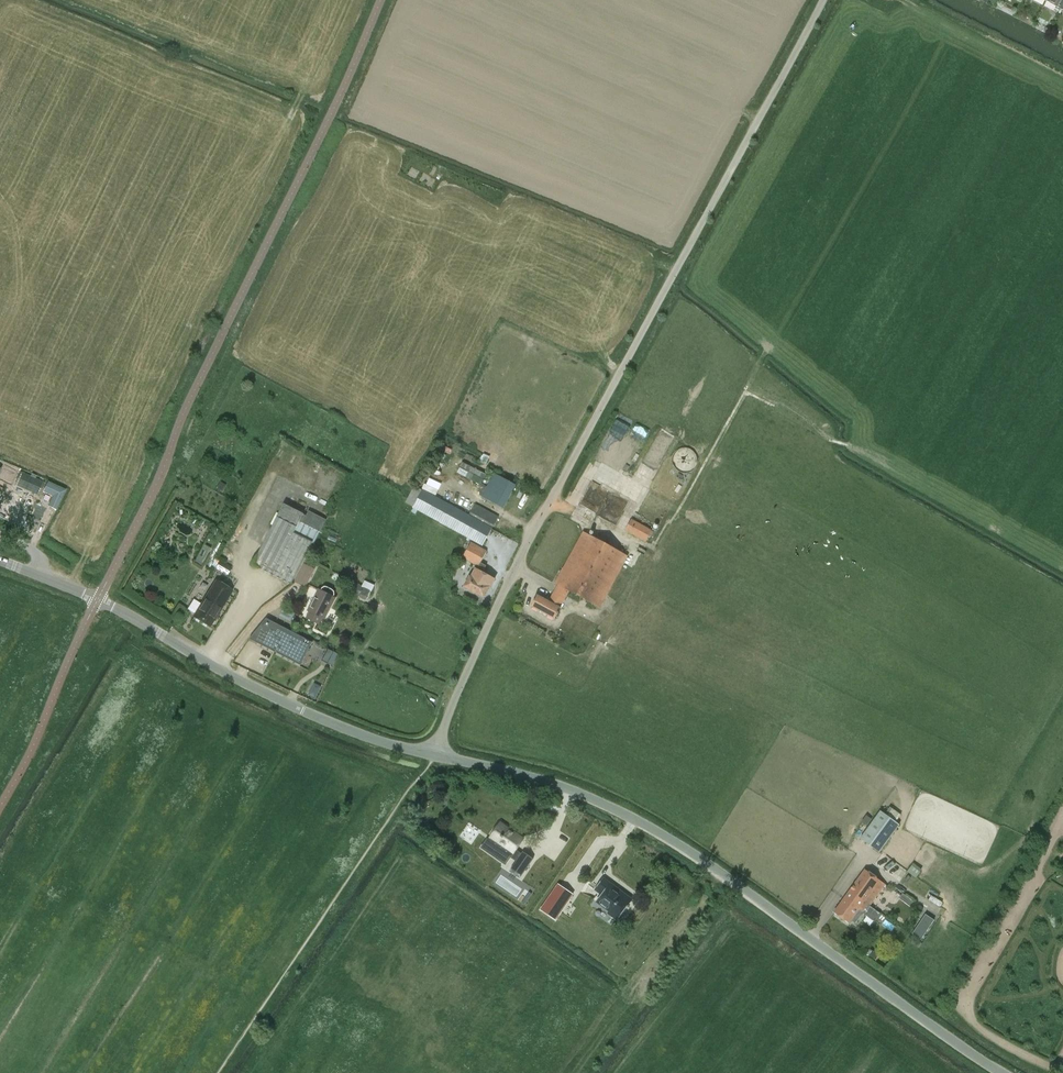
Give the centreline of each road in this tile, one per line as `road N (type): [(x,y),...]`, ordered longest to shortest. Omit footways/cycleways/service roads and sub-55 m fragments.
road 1 (unclassified): [(436,756),(489,622),(824,0)]
road 2 (unclassified): [(1007,1072),(639,820),(548,781),(436,756)]
road 3 (unclassified): [(436,756),(305,711),(40,575)]

